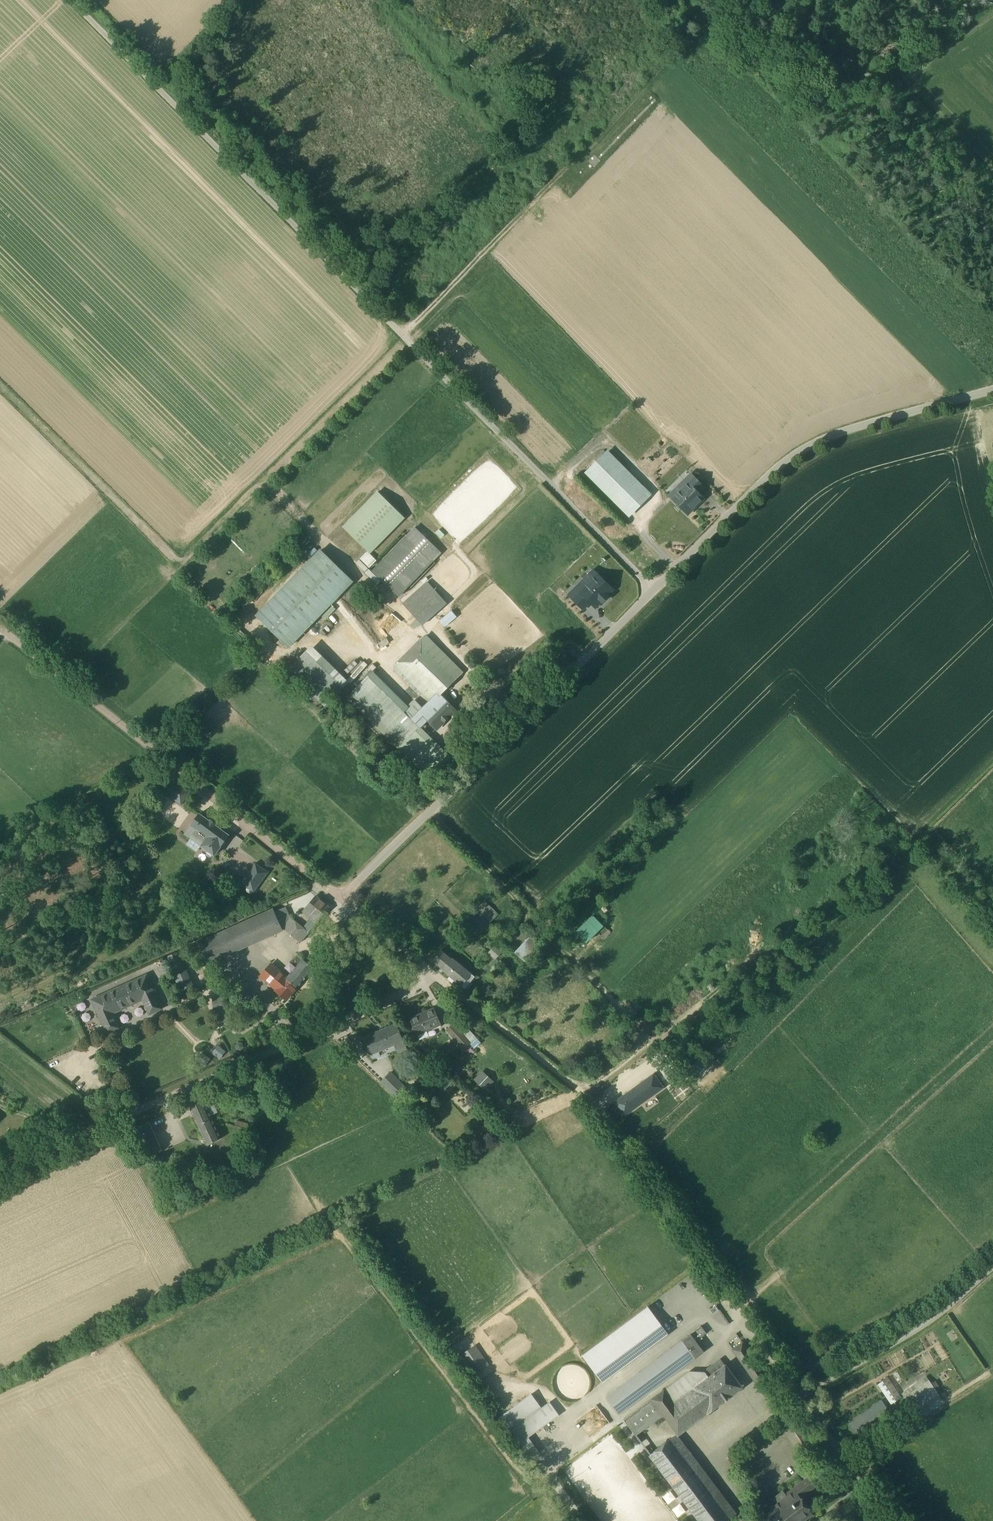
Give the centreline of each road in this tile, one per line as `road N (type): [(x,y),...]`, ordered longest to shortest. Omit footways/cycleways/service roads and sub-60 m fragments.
road 1 (unclassified): [(653,589),(71,0)]
road 2 (track): [(402,336),(719,0)]
road 3 (unclassified): [(340,900),(653,589)]
road 4 (track): [(584,1094),(703,1008),(733,1005),(774,974),(876,864),(923,827)]
road 5 (unclassified): [(0,626),(340,900)]
road 6 (unclassified): [(653,589),(804,448),(992,388)]
road 7 (track): [(649,1043),(430,813)]
road 8 (track): [(800,1398),(887,1520)]
road 9 (unclassified): [(340,900),(444,980)]

